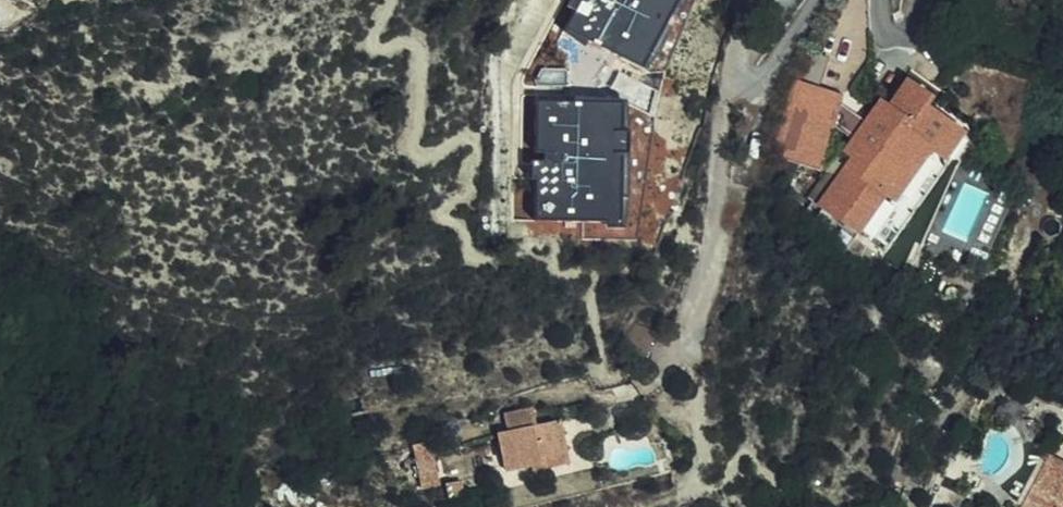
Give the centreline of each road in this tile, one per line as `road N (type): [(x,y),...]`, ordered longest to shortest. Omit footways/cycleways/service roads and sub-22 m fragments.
road 1 (track): [(740,81),(724,113),(686,353)]
road 2 (residential): [(735,0),(740,81),(765,81),(816,0)]

